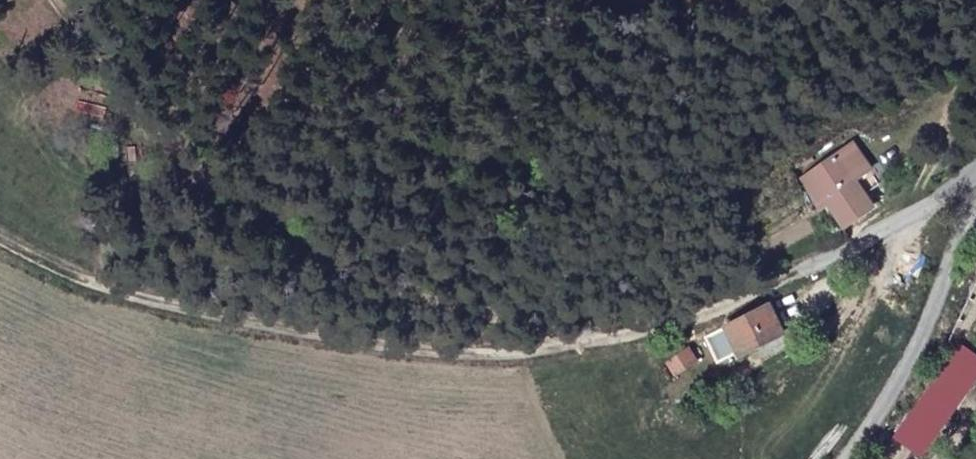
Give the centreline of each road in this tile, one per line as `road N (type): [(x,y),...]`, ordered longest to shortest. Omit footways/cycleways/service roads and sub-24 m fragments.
road 1 (track): [(488,321),(386,281),(178,156),(47,0)]
road 2 (track): [(488,321),(576,330),(666,320),(767,283),(858,235),(975,154)]
road 3 (track): [(0,230),(56,263),(200,314),(465,349),(488,321)]
road 4 (residential): [(846,458),(903,385),(975,211)]

